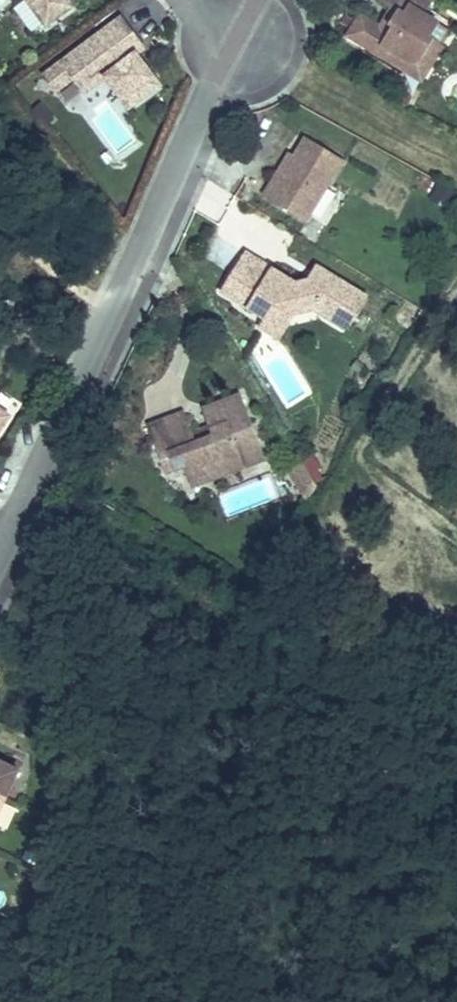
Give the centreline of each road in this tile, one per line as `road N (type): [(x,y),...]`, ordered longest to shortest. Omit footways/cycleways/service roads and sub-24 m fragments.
road 1 (residential): [(13,533),(236,60)]

